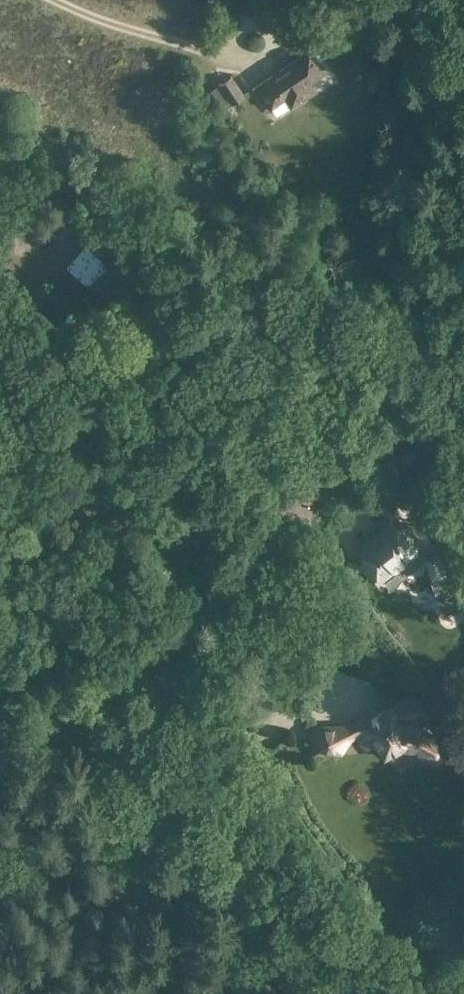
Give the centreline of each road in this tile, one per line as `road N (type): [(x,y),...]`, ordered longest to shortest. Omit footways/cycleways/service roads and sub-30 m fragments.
road 1 (unclassified): [(75,720),(339,457),(418,413),(463,412)]
road 2 (unclassified): [(308,993),(143,789),(75,720)]
road 3 (track): [(212,52),(69,0)]

